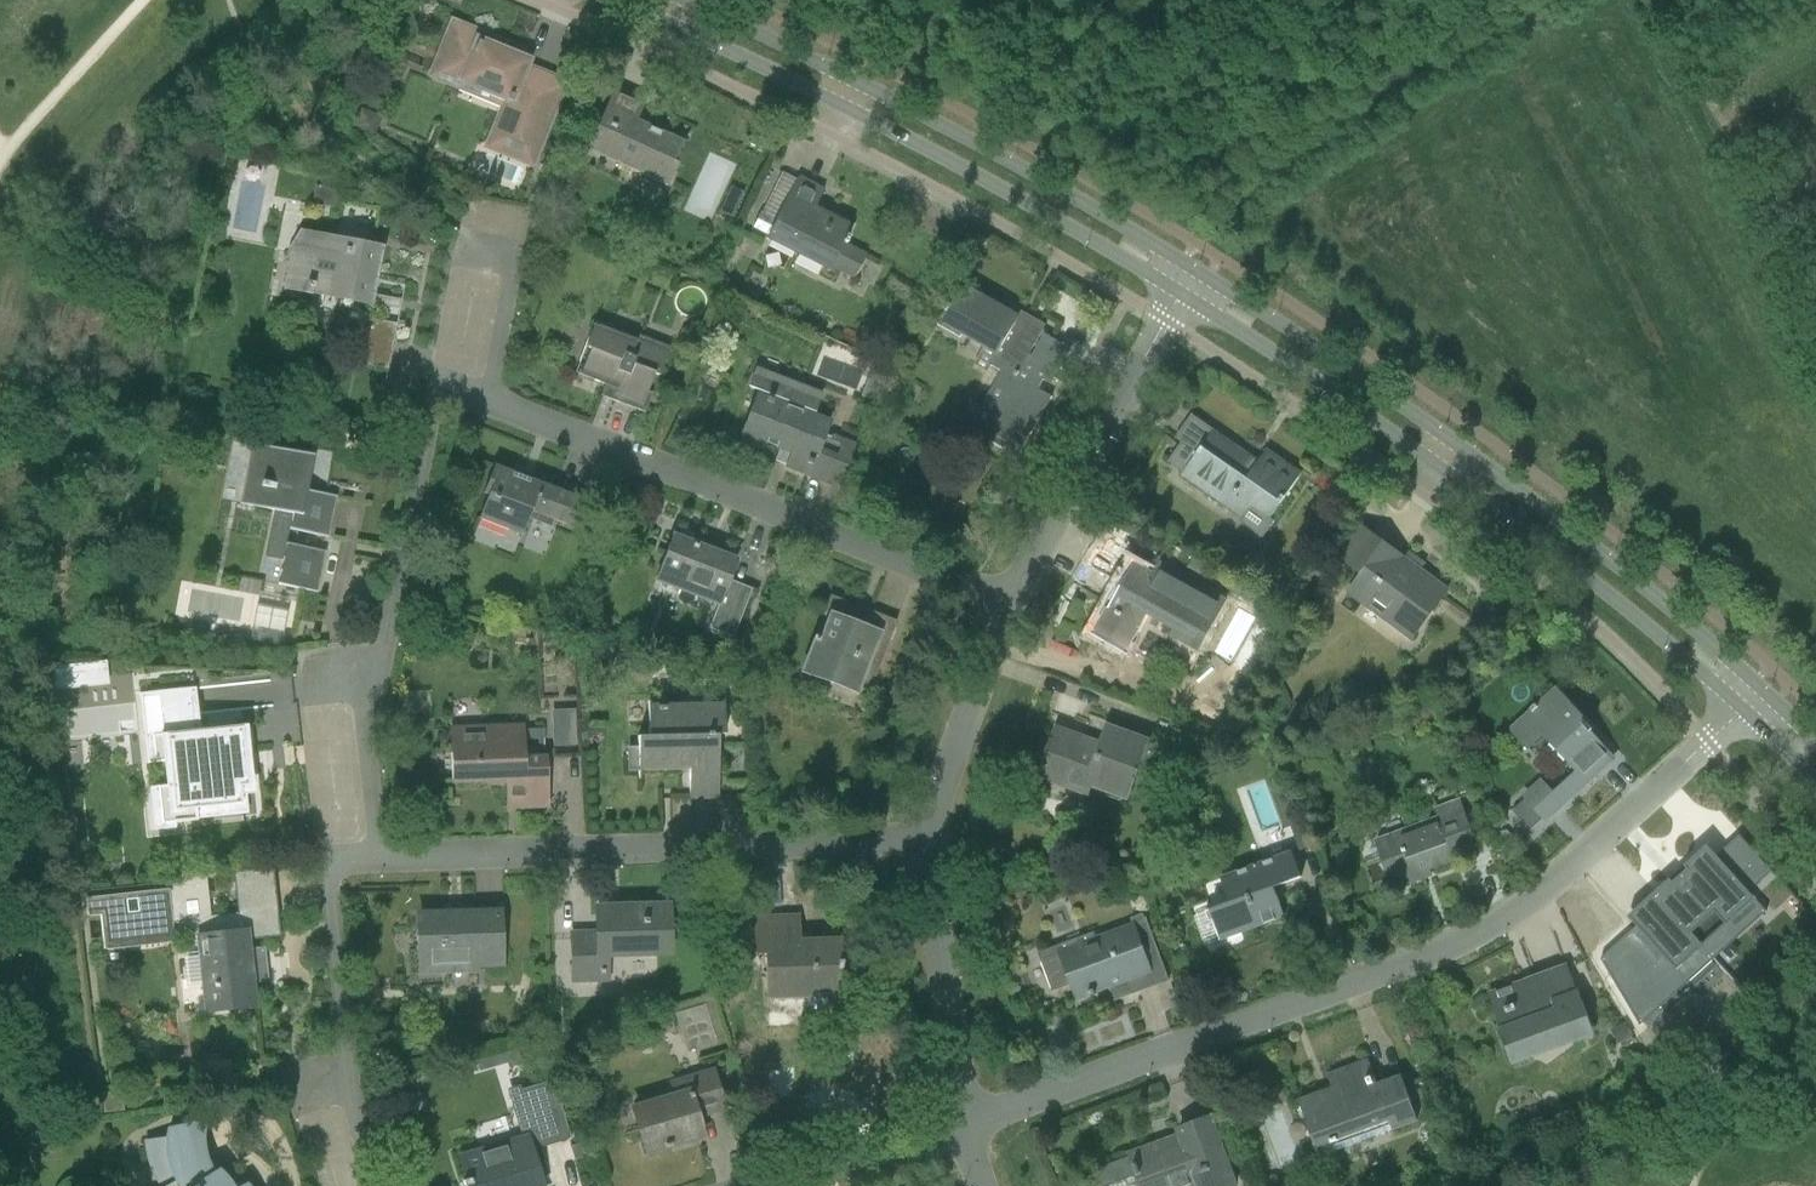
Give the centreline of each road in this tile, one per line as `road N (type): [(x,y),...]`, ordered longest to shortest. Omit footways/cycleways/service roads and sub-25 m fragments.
road 1 (residential): [(969,1125),(1459,943),(1536,897),(1746,714)]
road 2 (secondary): [(1764,698),(1662,603),(1438,432),(1198,272)]
road 3 (secondary): [(1184,296),(1420,453),(1746,714)]
road 4 (secondary): [(616,0),(849,108),(1184,296)]
road 5 (residential): [(1019,613),(455,376)]
road 6 (secondary): [(1198,272),(864,84),(684,0)]
road 7 (residential): [(382,858),(941,850)]
road 8 (residential): [(382,858),(382,705),(455,376)]
road 9 (residential): [(1019,613),(1184,296)]
road 10 (residential): [(969,1125),(935,963),(941,850)]
road 11 (residential): [(941,850),(958,769),(1019,613)]
road 12 (residential): [(329,1061),(343,870),(353,861),(382,858)]
road 13 (residential): [(768,1185),(969,1125)]
road 14 (residential): [(455,376),(485,241)]
road 15 (residential): [(329,1061),(373,1185)]

